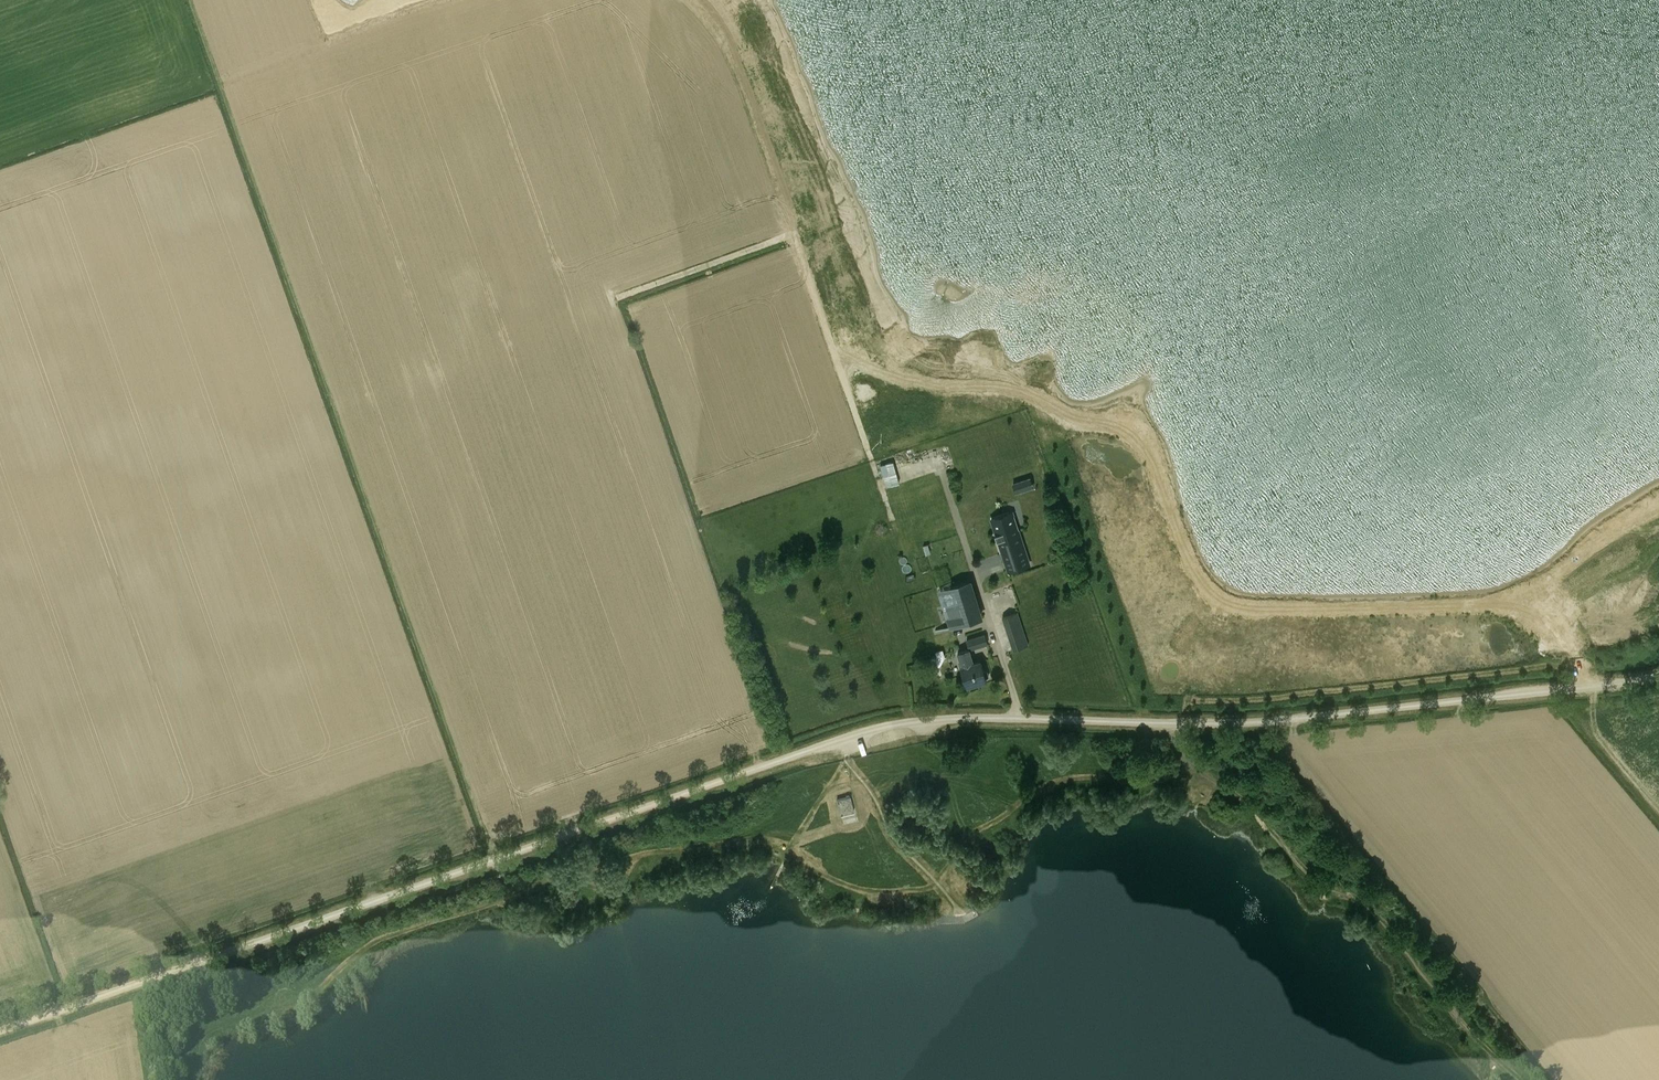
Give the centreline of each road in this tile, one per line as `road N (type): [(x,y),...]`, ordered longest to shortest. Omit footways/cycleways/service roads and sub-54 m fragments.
road 1 (unclassified): [(0,1031),(907,723),(1275,721),(1658,675)]

